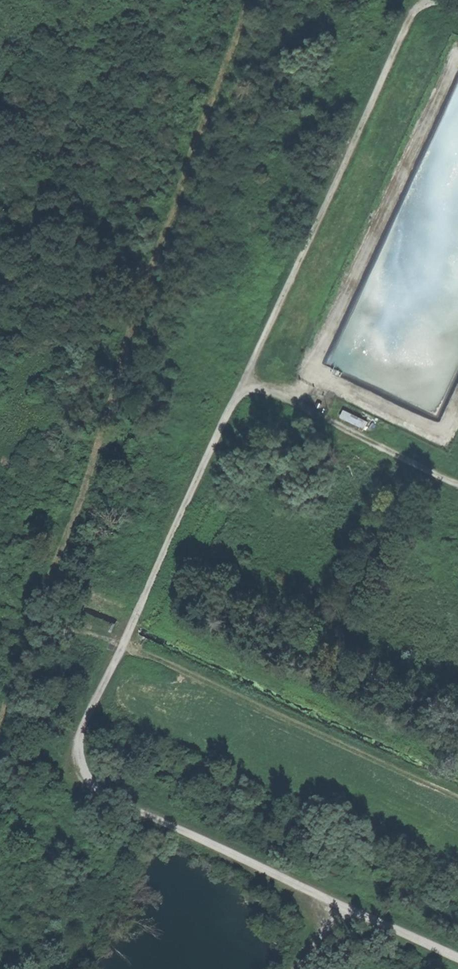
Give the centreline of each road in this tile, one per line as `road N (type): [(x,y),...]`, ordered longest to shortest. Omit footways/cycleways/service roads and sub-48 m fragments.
road 1 (track): [(457,958),(101,796),(77,767),(76,752),(248,380),(457,484)]
road 2 (track): [(416,10),(248,380)]
road 3 (track): [(457,801),(121,643)]

